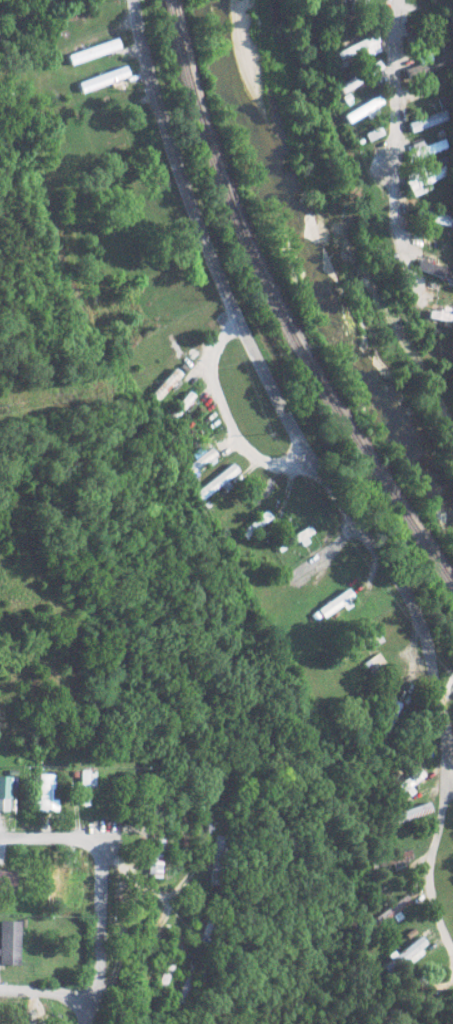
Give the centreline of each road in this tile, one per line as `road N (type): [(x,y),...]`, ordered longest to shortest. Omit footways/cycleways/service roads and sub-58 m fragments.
road 1 (residential): [(452,777),(417,616),(315,460),(243,327),(132,0)]
road 2 (residential): [(413,281),(392,206),(403,0)]
road 3 (residential): [(243,327),(218,348),(211,378),(240,451),(283,467),(315,460)]
road 4 (residential): [(450,773),(427,876),(452,954)]
road 5 (residential): [(107,847),(104,959),(90,1023)]

